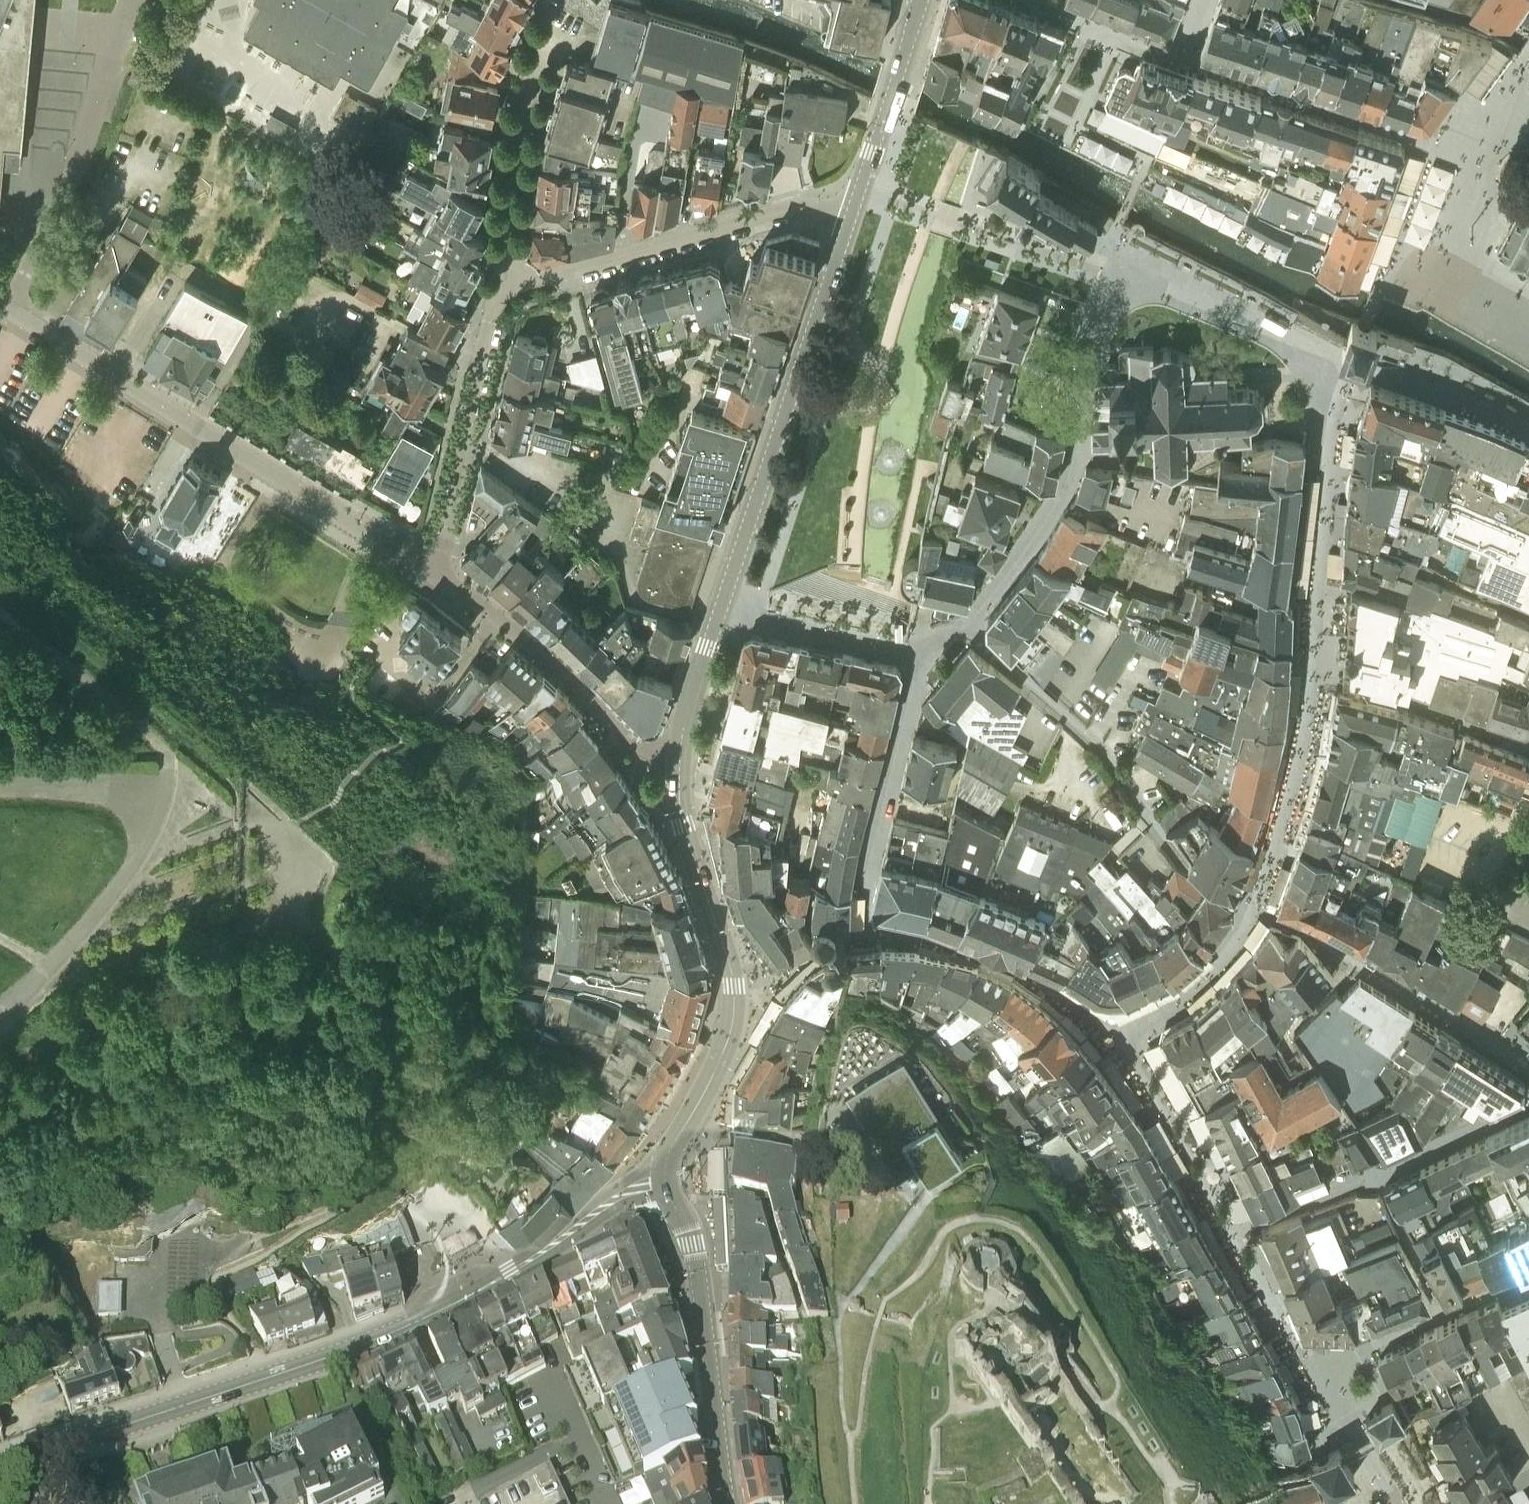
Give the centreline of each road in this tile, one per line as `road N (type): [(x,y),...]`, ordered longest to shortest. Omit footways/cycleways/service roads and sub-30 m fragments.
road 1 (track): [(399,1202),(377,1193),(361,801),(0,477)]
road 2 (secondary): [(666,1178),(615,1198),(508,1275),(401,1331),(0,1469)]
road 3 (unclassified): [(438,572),(0,303)]
road 4 (secondary): [(666,1178),(671,1148),(729,1036),(734,1006),(729,960),(681,814),(680,750)]
road 5 (secondary): [(722,603),(850,222)]
road 6 (residential): [(526,283),(781,211),(850,222)]
road 7 (tertiary): [(726,1503),(696,1256),(666,1178)]
road 8 (residential): [(680,750),(632,743),(513,624),(438,572)]
road 9 (residential): [(438,572),(490,331),(526,283)]
road 10 (residential): [(526,283),(512,246),(512,197),(535,78),(564,10)]
road 11 (secondary): [(850,222),(917,0)]
road 12 (residential): [(878,640),(722,603)]
road 13 (secondary): [(680,750),(722,603)]

